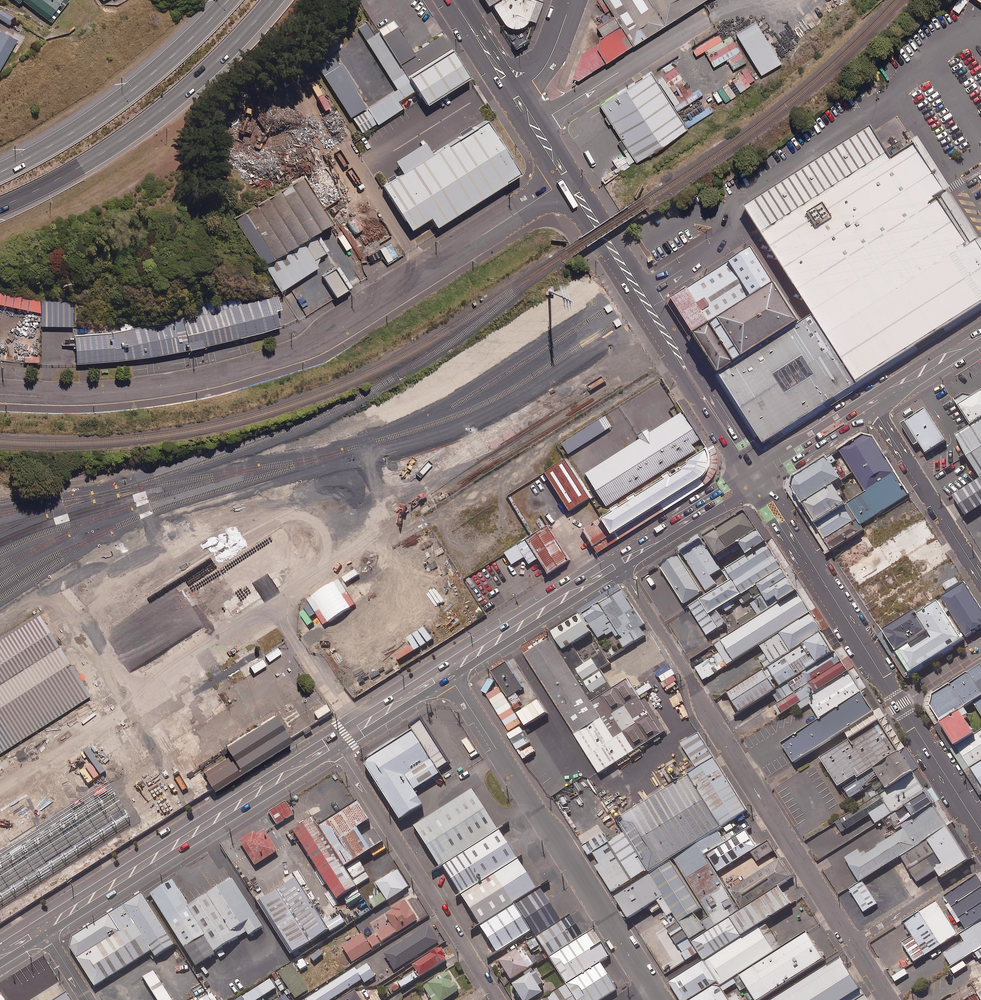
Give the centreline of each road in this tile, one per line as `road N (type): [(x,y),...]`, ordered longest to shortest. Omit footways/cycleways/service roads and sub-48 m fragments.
road 1 (unclassified): [(0,391),(126,391),(298,350),(565,181)]
road 2 (unclassified): [(620,567),(854,944)]
road 3 (secondary): [(756,477),(980,831)]
road 4 (unclassified): [(449,675),(653,982)]
road 5 (secondary): [(565,181),(756,477)]
road 6 (tertiary): [(337,746),(44,931)]
road 7 (motorway): [(273,0),(163,109),(87,162),(0,207)]
road 8 (unclassified): [(337,746),(497,999)]
road 9 (motorway): [(0,173),(118,102),(227,0)]
road 10 (unclassified): [(868,401),(980,578)]
road 11 (tertiary): [(620,567),(449,675)]
road 12 (tertiary): [(756,477),(620,567)]
road 13 (unclassified): [(980,862),(854,944)]
road 14 (tertiary): [(756,477),(868,401)]
road 15 (tertiary): [(449,675),(337,746)]
road 16 (tertiary): [(868,401),(980,333)]

